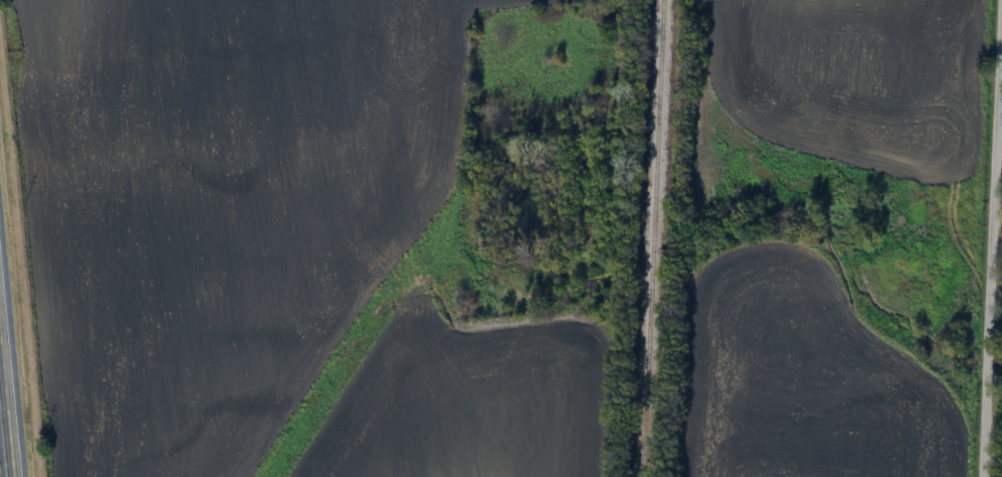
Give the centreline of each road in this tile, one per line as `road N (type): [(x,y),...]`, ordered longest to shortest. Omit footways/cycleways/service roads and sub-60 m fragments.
road 1 (residential): [(982,476),(1001,2)]
road 2 (primary): [(22,476),(0,260)]

